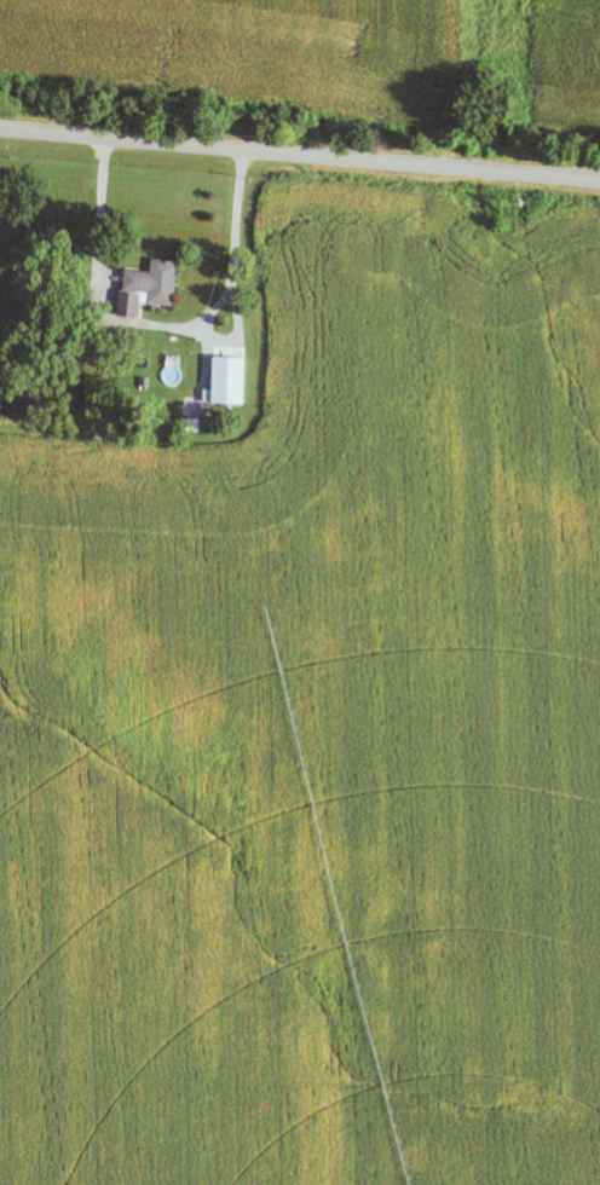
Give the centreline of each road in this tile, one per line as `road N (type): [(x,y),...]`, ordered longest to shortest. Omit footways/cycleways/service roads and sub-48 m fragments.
road 1 (primary): [(599,176),(0,127)]

